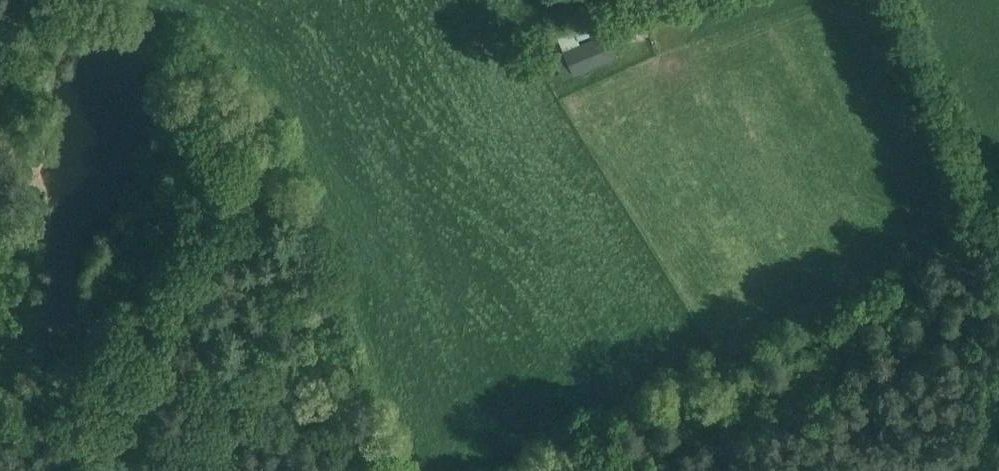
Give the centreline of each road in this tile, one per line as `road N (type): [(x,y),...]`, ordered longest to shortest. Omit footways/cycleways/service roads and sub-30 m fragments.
road 1 (track): [(374,470),(336,425),(260,370),(149,354),(21,392)]
road 2 (track): [(0,354),(21,392),(42,470)]

